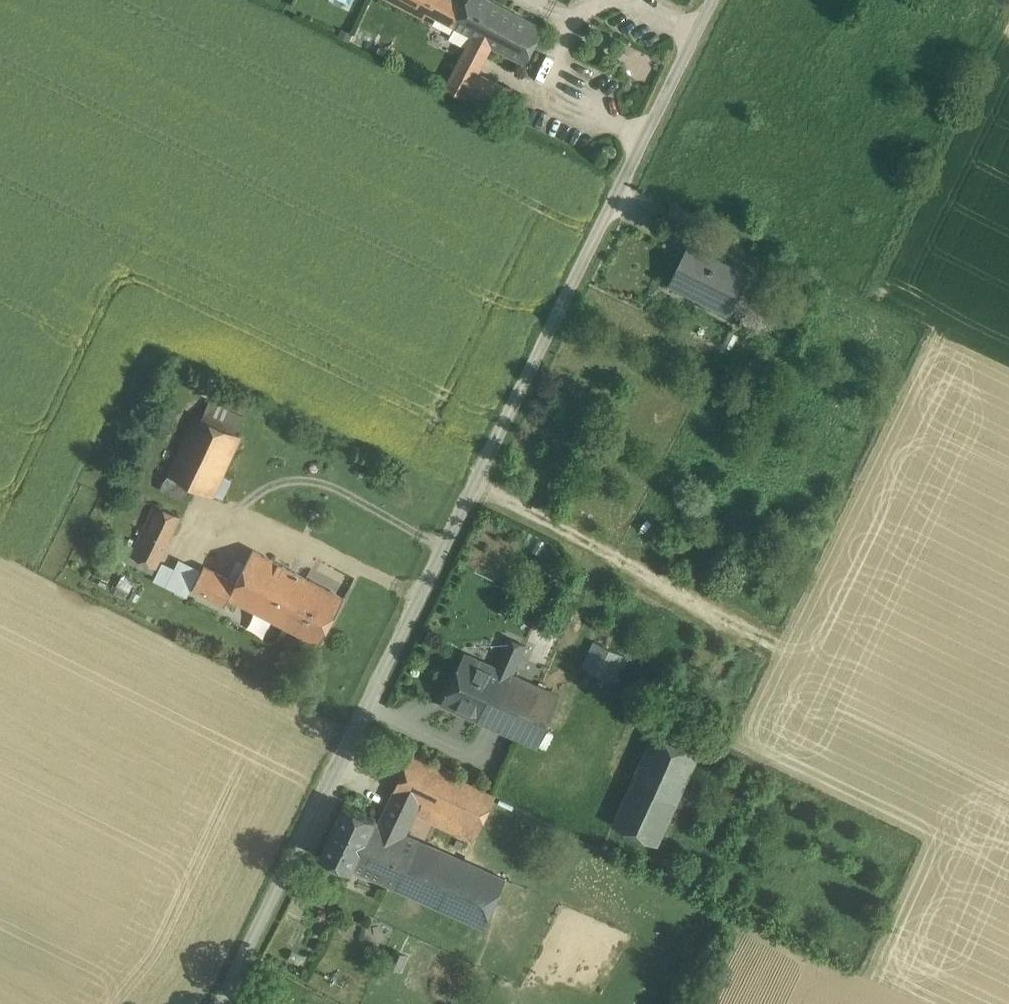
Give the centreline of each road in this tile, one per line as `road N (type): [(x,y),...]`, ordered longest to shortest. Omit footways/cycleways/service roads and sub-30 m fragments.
road 1 (unclassified): [(711,0),(223,1003)]
road 2 (track): [(476,482),(834,678)]

